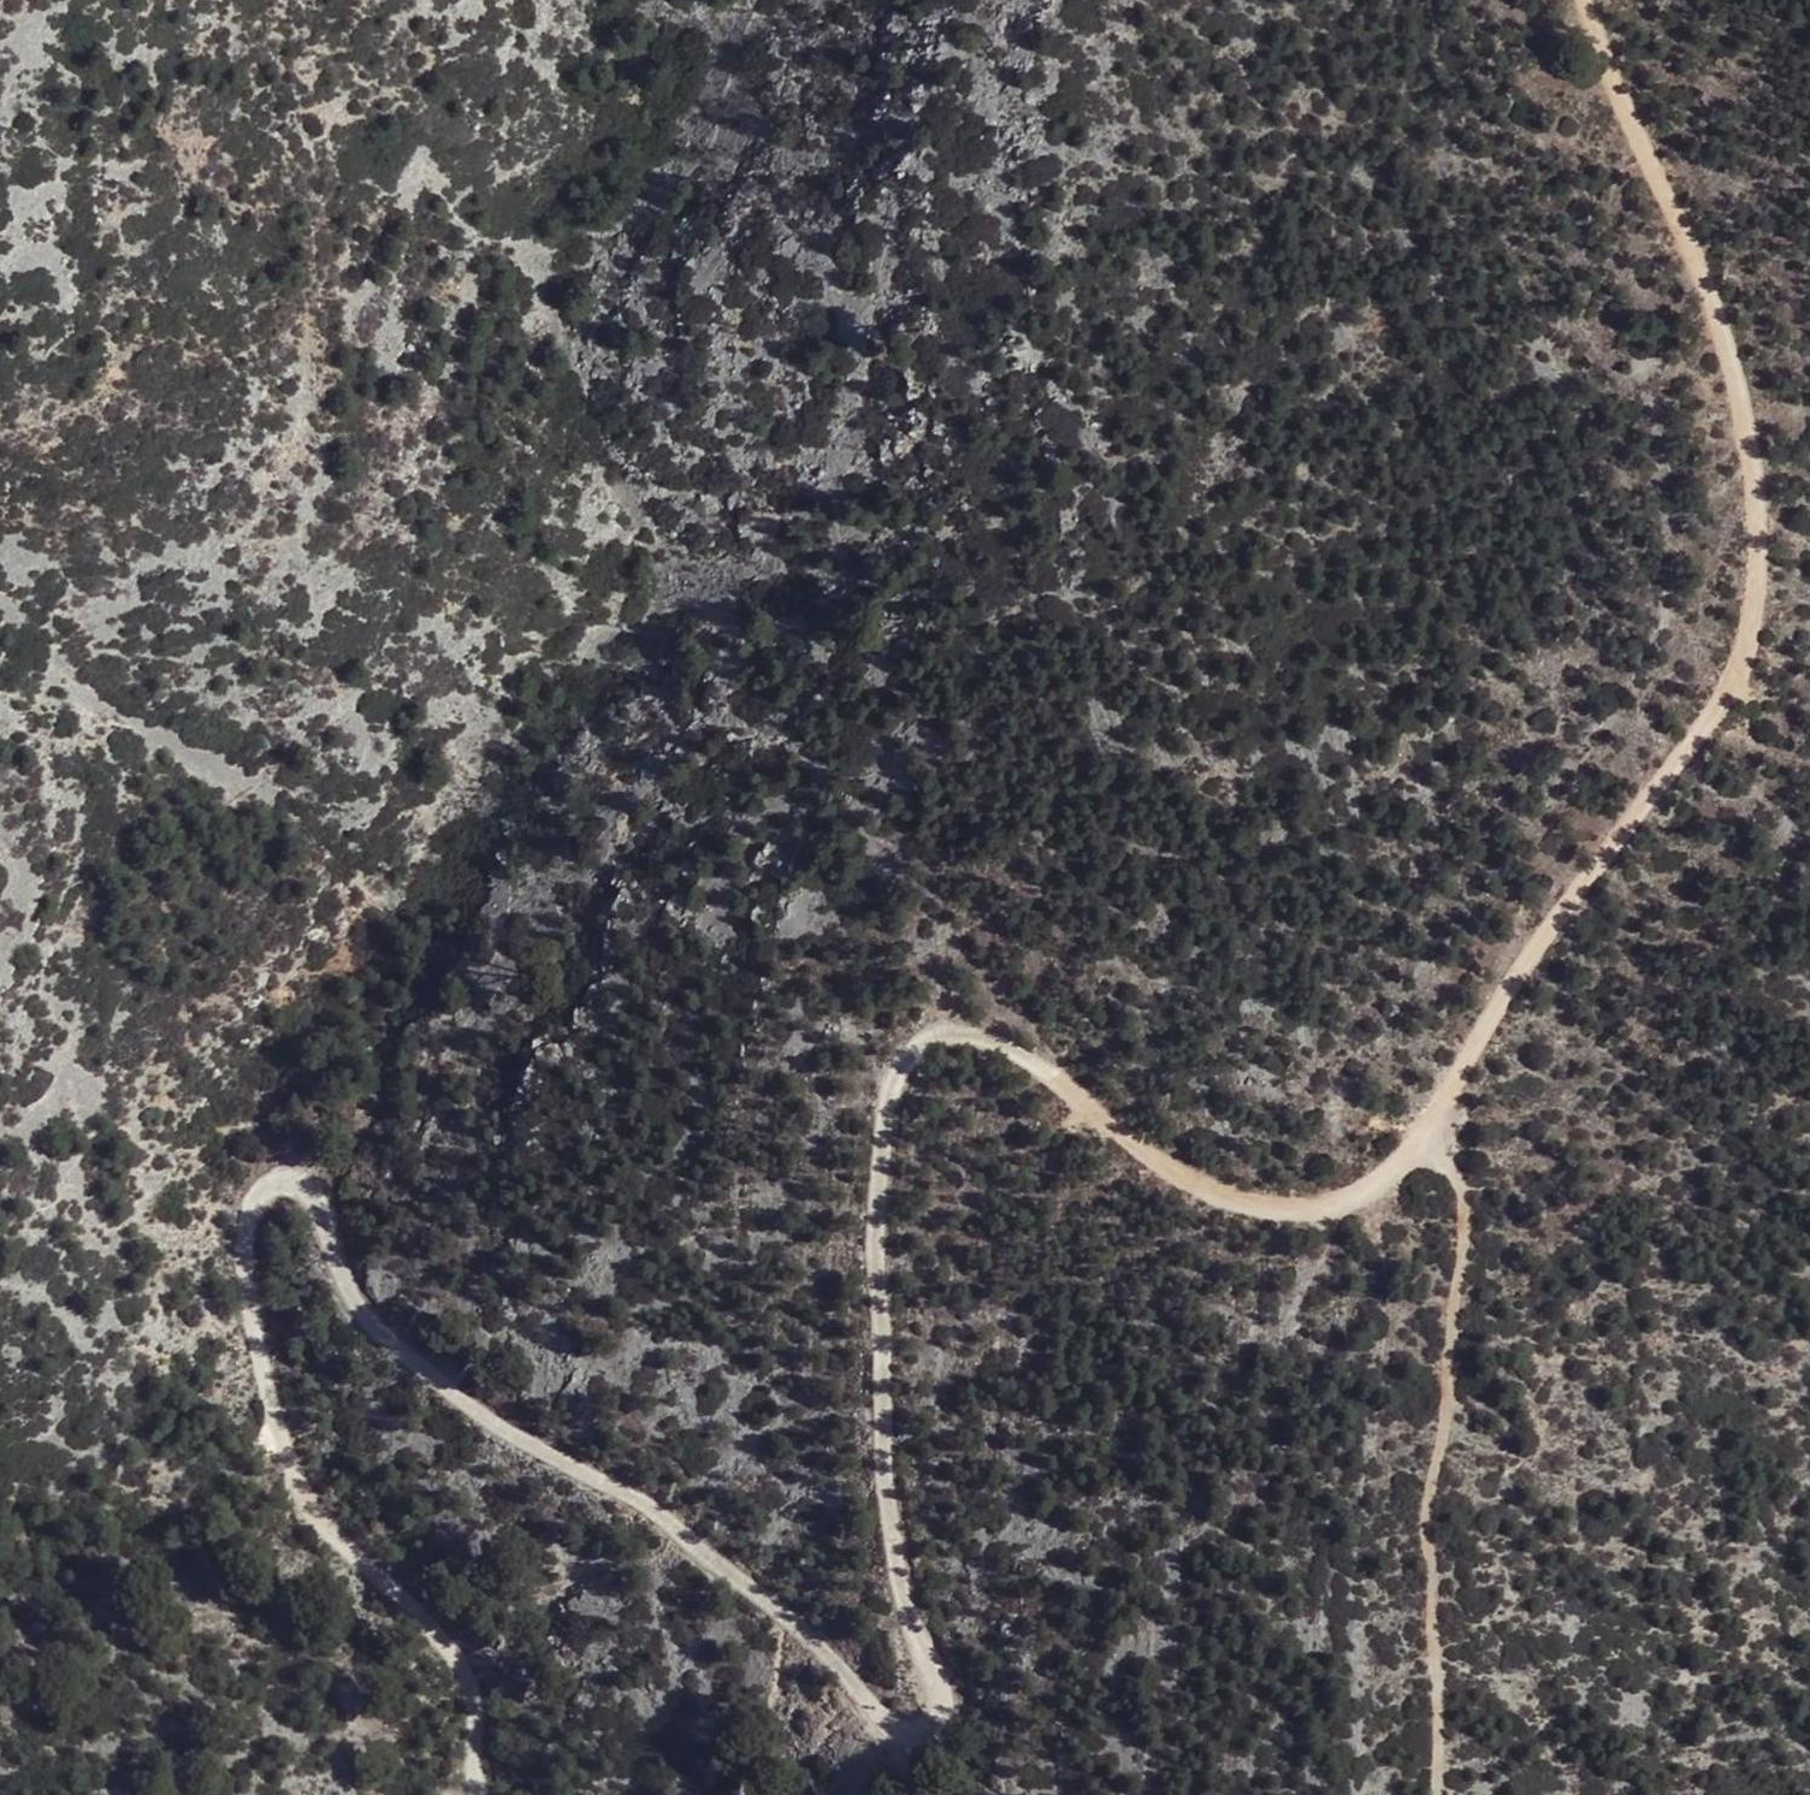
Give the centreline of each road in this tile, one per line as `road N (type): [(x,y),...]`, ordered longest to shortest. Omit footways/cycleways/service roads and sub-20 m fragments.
road 1 (track): [(485,1794),(473,1694),(454,1653),(317,1514),(278,1437),(242,1242),(251,1200),(267,1184),(299,1182),(312,1194),(369,1317),(425,1370),(497,1426),(650,1508),(846,1671),(891,1733),(922,1737),(934,1726),(941,1711),(902,1592),(883,1453),(875,1264),(882,1119),(898,1070),(921,1045),(945,1035),(1008,1046),(1145,1156),(1240,1201),(1309,1210),(1362,1193),(1432,1129),(1519,974),(1737,671),(1756,572),(1742,402),(1700,263),(1616,92),(1583,0)]
road 2 (track): [(1432,1129),(1460,1172),(1466,1277),(1429,1518),(1446,1738),(1438,1794)]

